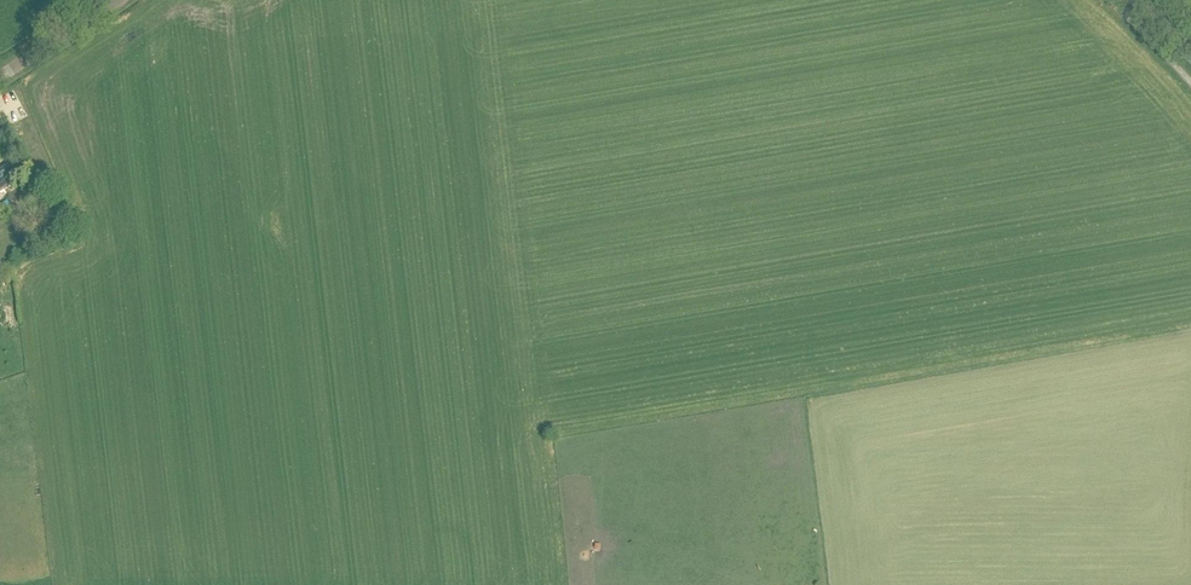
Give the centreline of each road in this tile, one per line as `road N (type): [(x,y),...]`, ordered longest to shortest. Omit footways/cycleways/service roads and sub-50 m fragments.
road 1 (tertiary): [(0,75),(117,0)]

